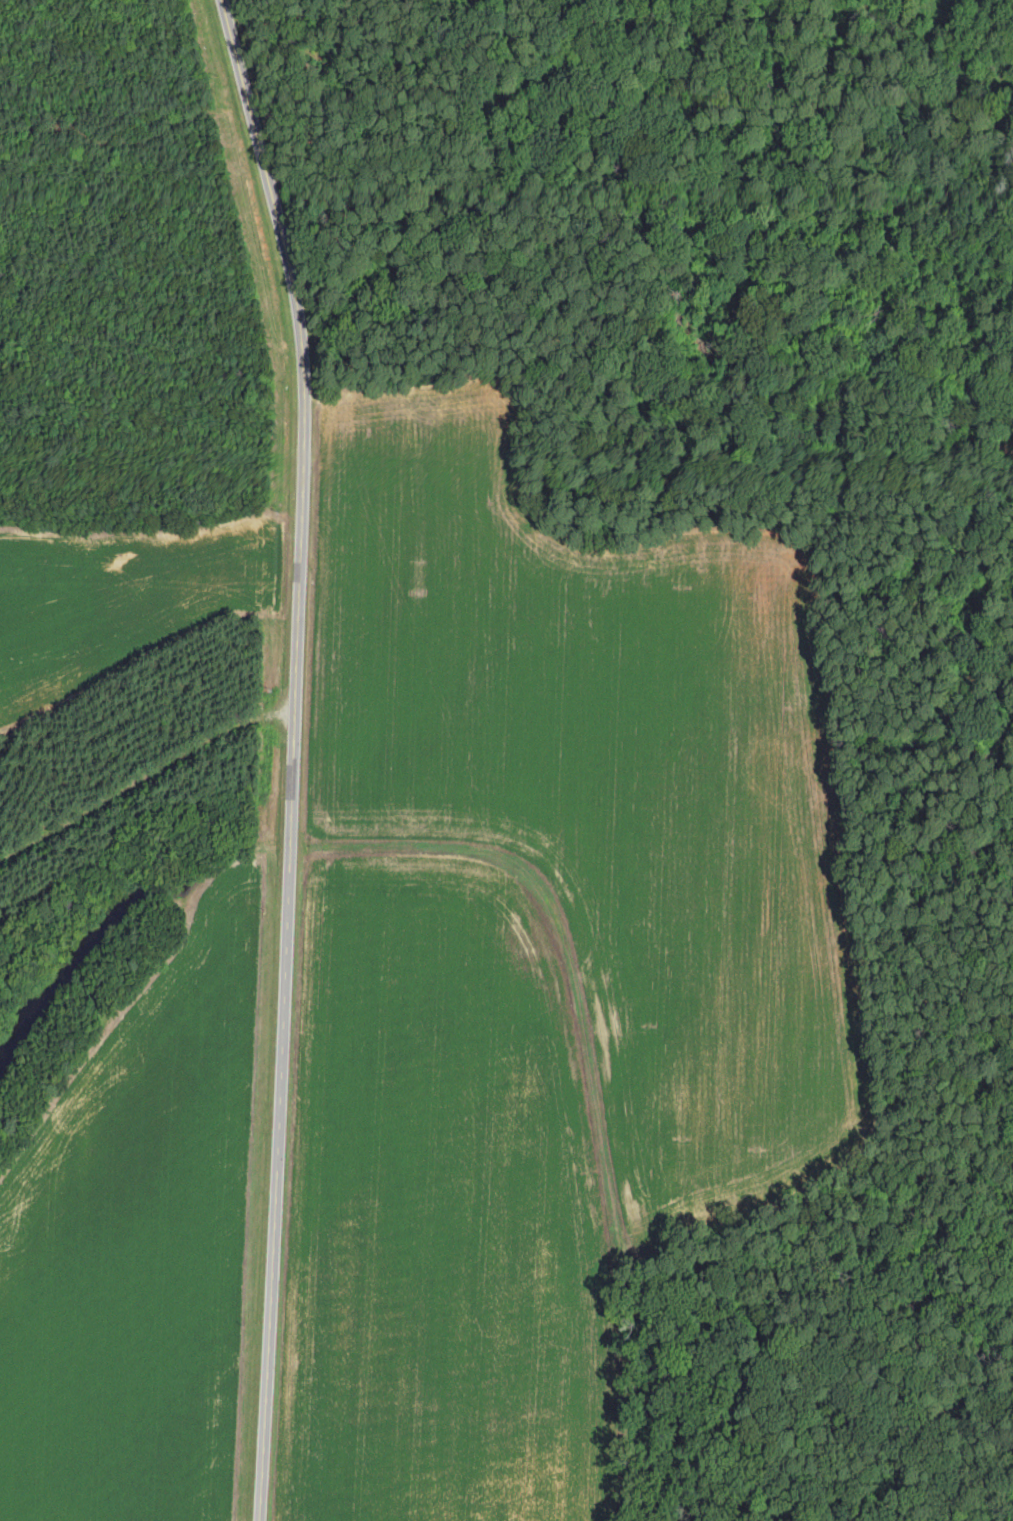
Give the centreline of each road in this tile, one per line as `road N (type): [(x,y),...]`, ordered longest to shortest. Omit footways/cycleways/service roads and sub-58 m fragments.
road 1 (residential): [(267,1520),(297,940),(299,354),(222,0)]

